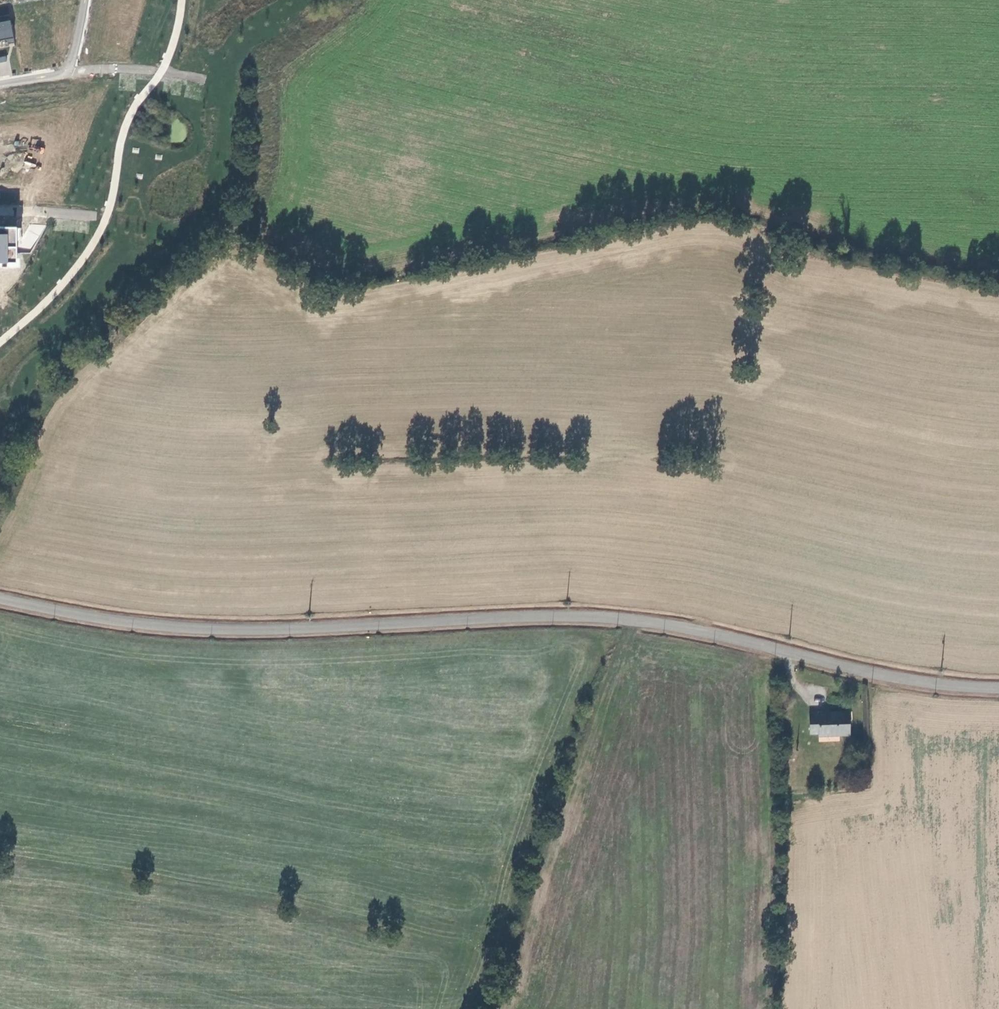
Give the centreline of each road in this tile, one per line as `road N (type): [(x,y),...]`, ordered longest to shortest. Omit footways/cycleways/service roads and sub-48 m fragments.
road 1 (unclassified): [(0,599),(104,619),(234,630),(593,617),(696,630),(901,679),(998,688)]
road 2 (residential): [(0,88),(65,76),(80,0)]

